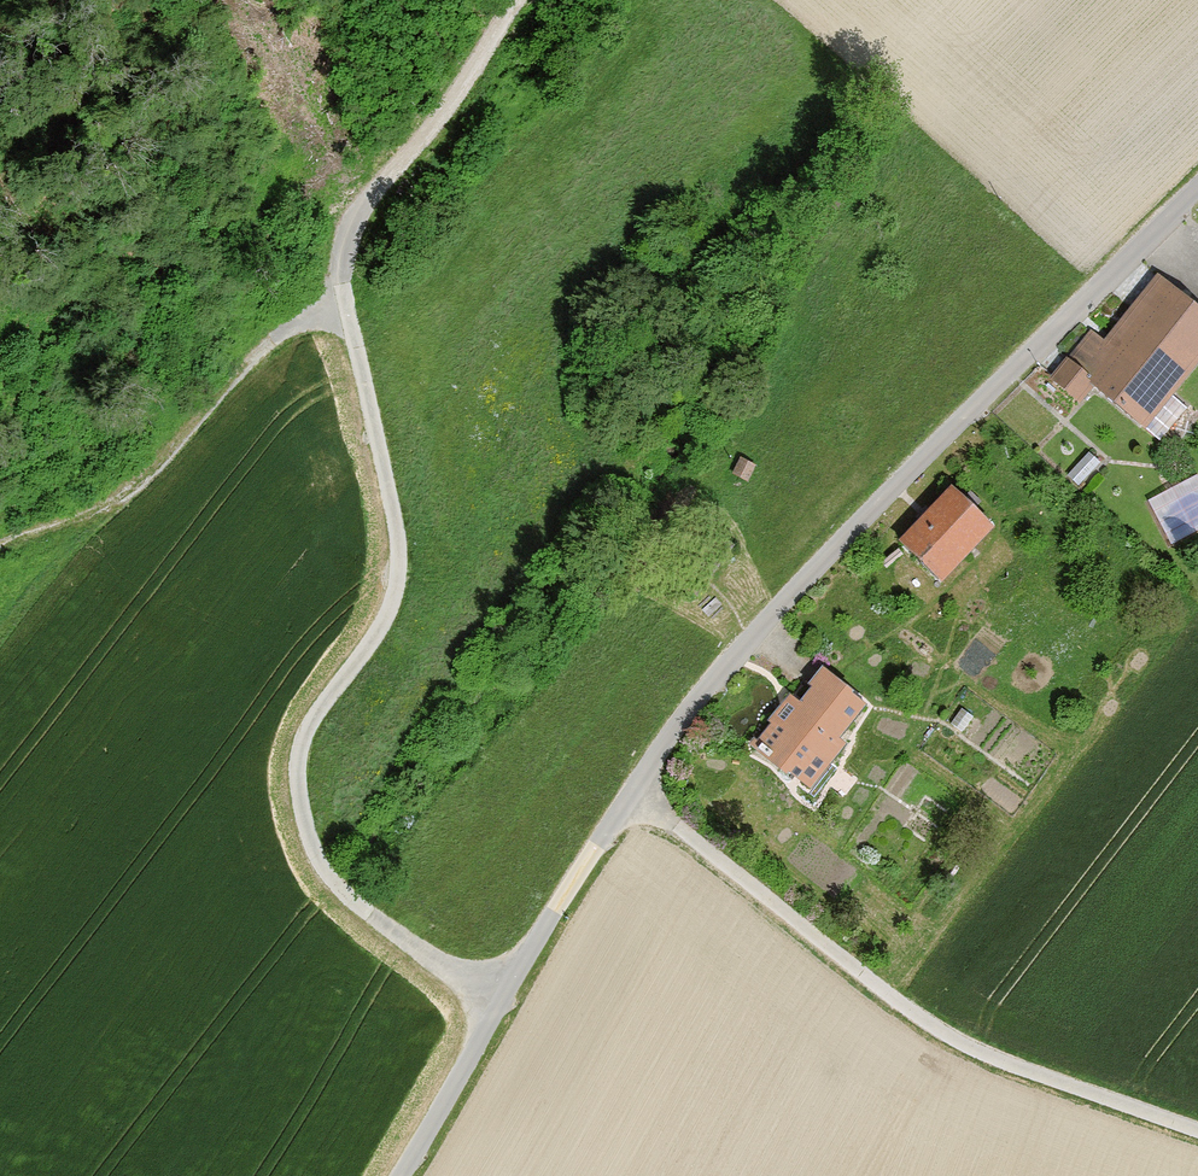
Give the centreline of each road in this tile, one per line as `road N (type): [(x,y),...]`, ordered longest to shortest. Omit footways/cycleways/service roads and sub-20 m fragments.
road 1 (unclassified): [(402,1175),(502,1001),(698,697),(925,458),(1197,192)]
road 2 (track): [(502,1001),(349,898),(324,870),(299,787),(301,748),(317,717),(384,628),(399,593),(394,508),(345,275),(362,218),(454,101),(517,0)]
road 3 (track): [(632,800),(943,1031),(1028,1072),(1197,1131)]
road 4 (track): [(345,275),(122,499),(0,549)]

